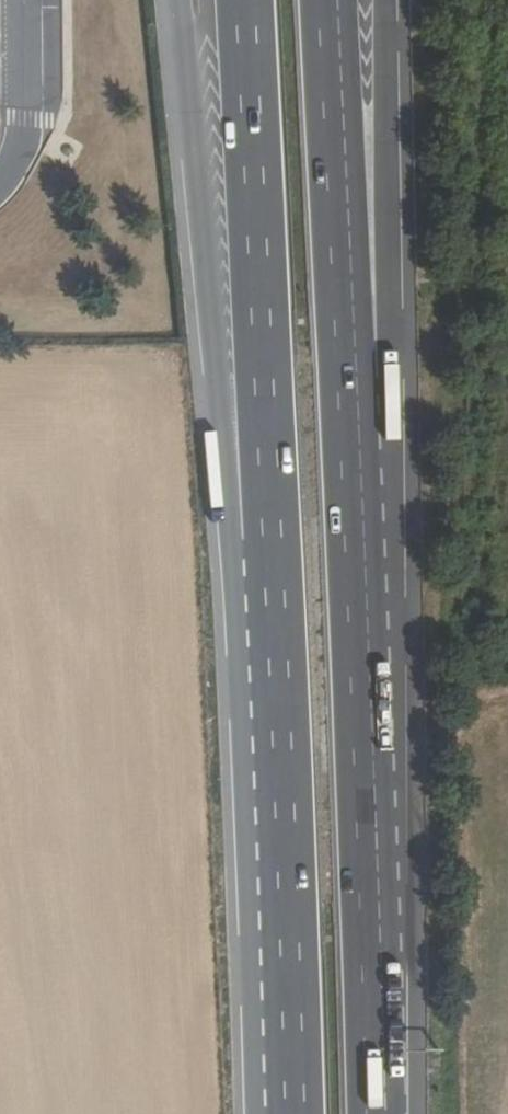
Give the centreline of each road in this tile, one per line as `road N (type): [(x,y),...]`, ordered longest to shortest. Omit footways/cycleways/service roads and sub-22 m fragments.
road 1 (motorway): [(373,1113),(372,760),(356,388)]
road 2 (motorway): [(176,0),(227,487),(272,560)]
road 3 (motorway): [(243,0),(272,560)]
road 4 (motorway): [(272,560),(288,1113)]
road 5 (motorway): [(356,388),(391,314),(385,0)]
road 6 (motorway): [(356,388),(332,0)]

